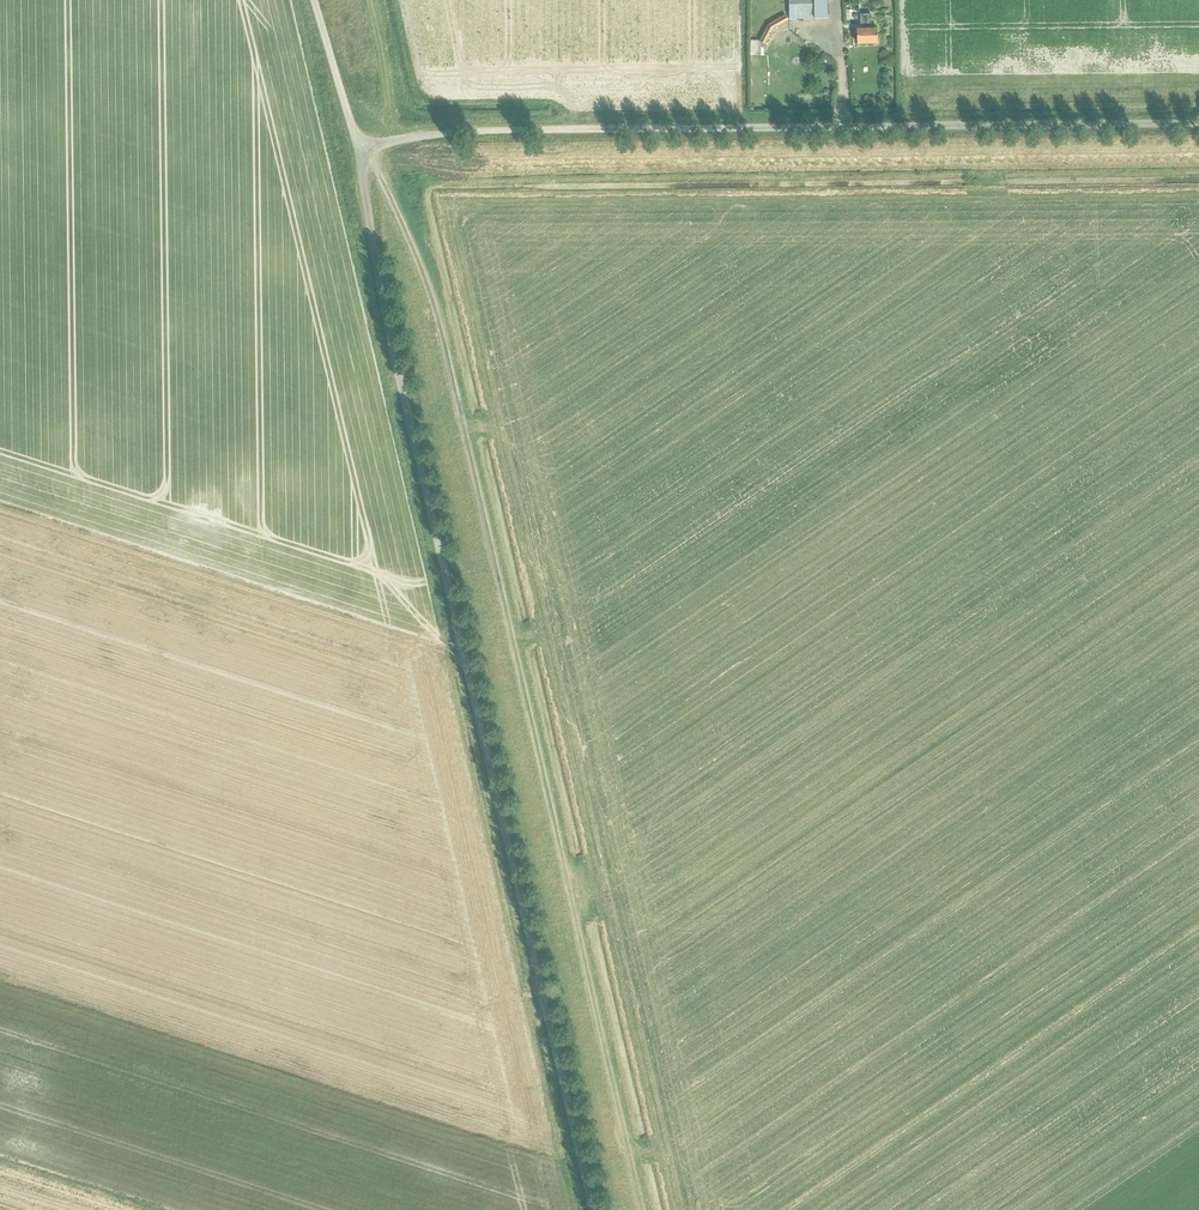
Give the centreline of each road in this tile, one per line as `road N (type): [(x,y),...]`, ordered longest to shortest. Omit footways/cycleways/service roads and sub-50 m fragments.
road 1 (track): [(366,152),(437,308),(644,1209)]
road 2 (unclassified): [(592,1209),(385,315),(363,181),(366,152)]
road 3 (unclassified): [(366,152),(457,132),(1198,123)]
road 4 (unclassified): [(366,152),(314,0)]
road 5 (track): [(386,142),(389,110),(368,0)]

